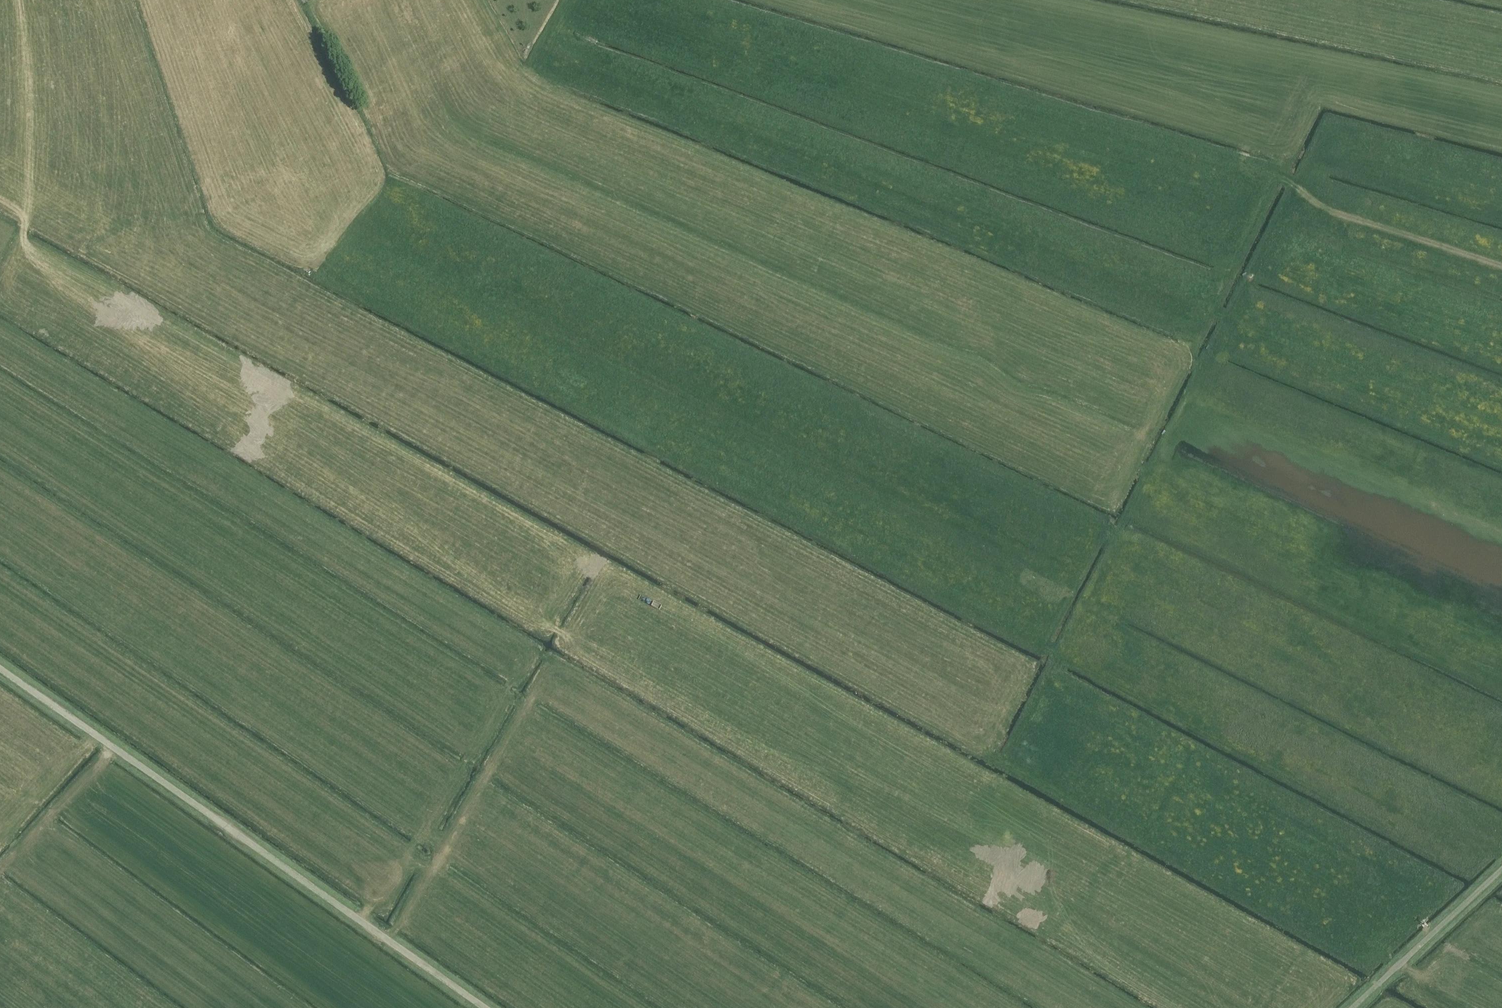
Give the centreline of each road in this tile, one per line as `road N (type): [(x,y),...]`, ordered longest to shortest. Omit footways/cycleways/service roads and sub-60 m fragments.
road 1 (unclassified): [(485,1007),(0,668)]
road 2 (unclassified): [(1352,1007),(1501,868)]

